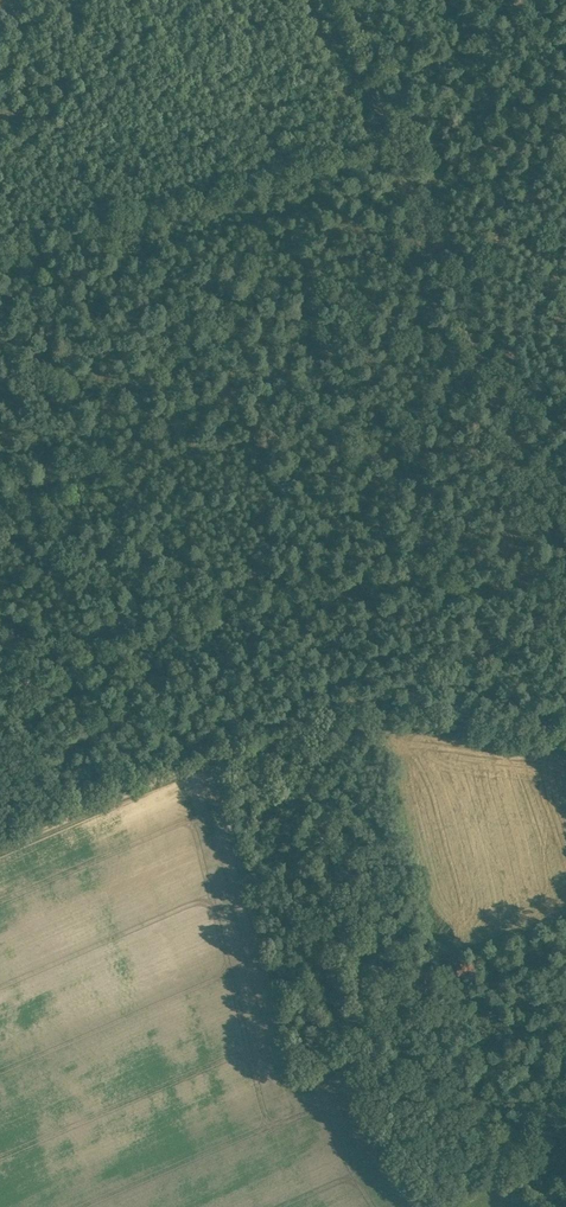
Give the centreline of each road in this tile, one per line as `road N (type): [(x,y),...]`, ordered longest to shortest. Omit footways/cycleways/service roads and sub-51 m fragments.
road 1 (track): [(335,0),(565,590)]
road 2 (track): [(0,847),(565,615)]

